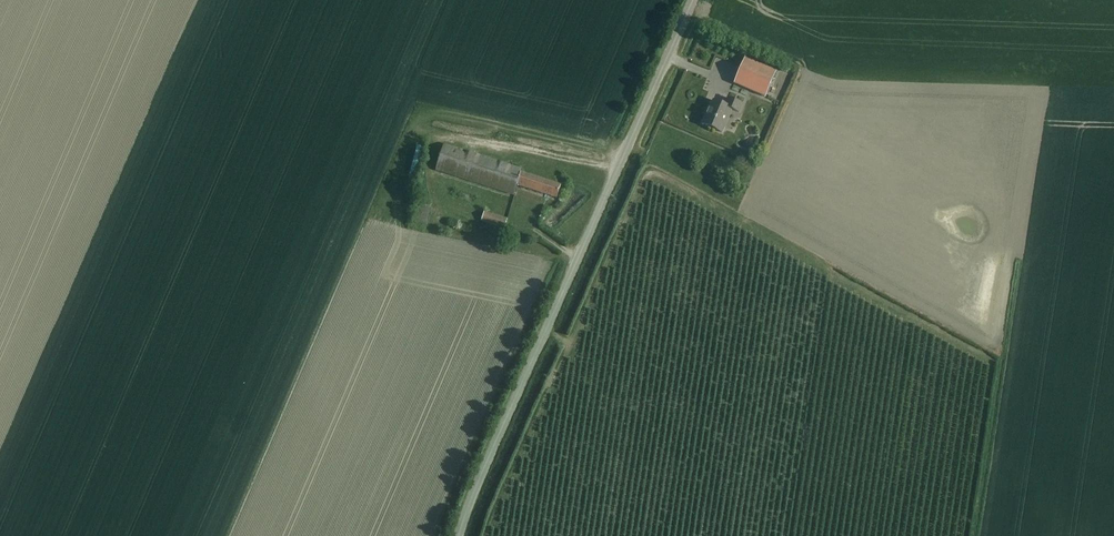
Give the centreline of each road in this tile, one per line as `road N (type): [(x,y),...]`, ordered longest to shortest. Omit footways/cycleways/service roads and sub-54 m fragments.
road 1 (unclassified): [(459,535),(695,0)]

